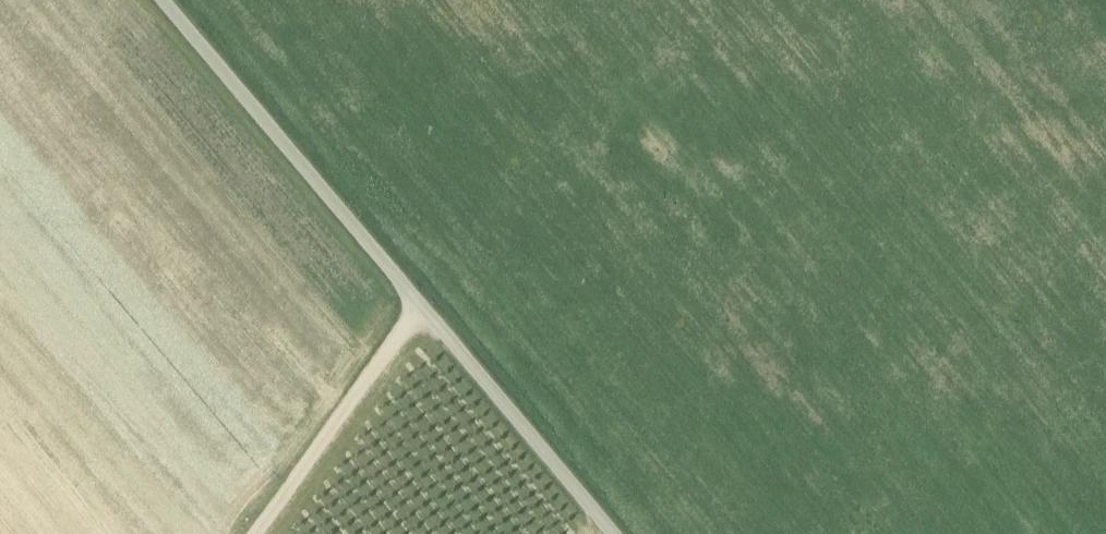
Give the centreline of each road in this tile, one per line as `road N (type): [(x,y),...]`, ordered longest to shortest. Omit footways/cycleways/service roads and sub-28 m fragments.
road 1 (track): [(613,533),(163,0)]
road 2 (track): [(253,533),(418,304)]

